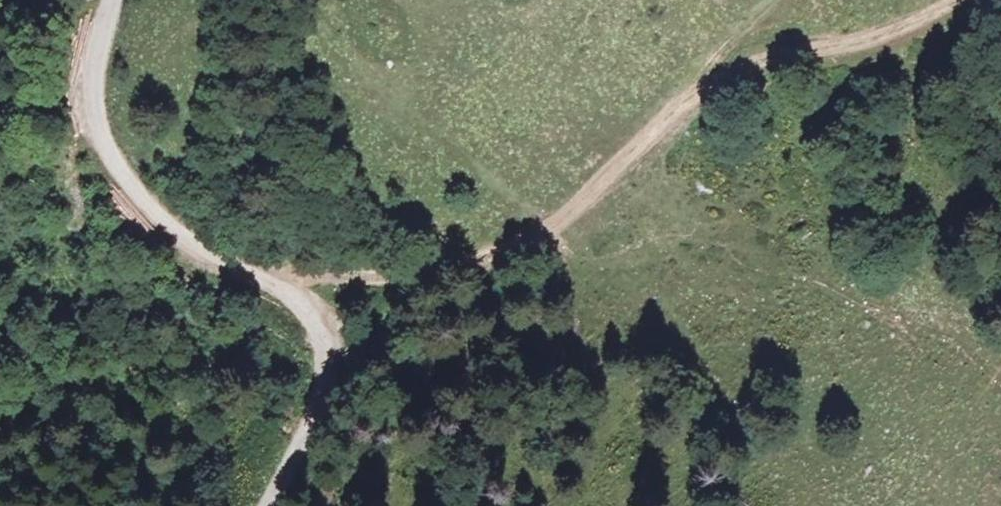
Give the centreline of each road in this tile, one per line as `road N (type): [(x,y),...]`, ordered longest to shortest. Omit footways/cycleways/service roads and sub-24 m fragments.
road 1 (unclassified): [(109,0),(94,106),(121,174),(177,239),(279,287),(321,334),(327,371),(264,505)]
road 2 (track): [(694,77),(669,114),(579,202),(522,240),(437,264),(279,287)]
road 3 (track): [(965,0),(873,45),(795,39),(694,77)]

